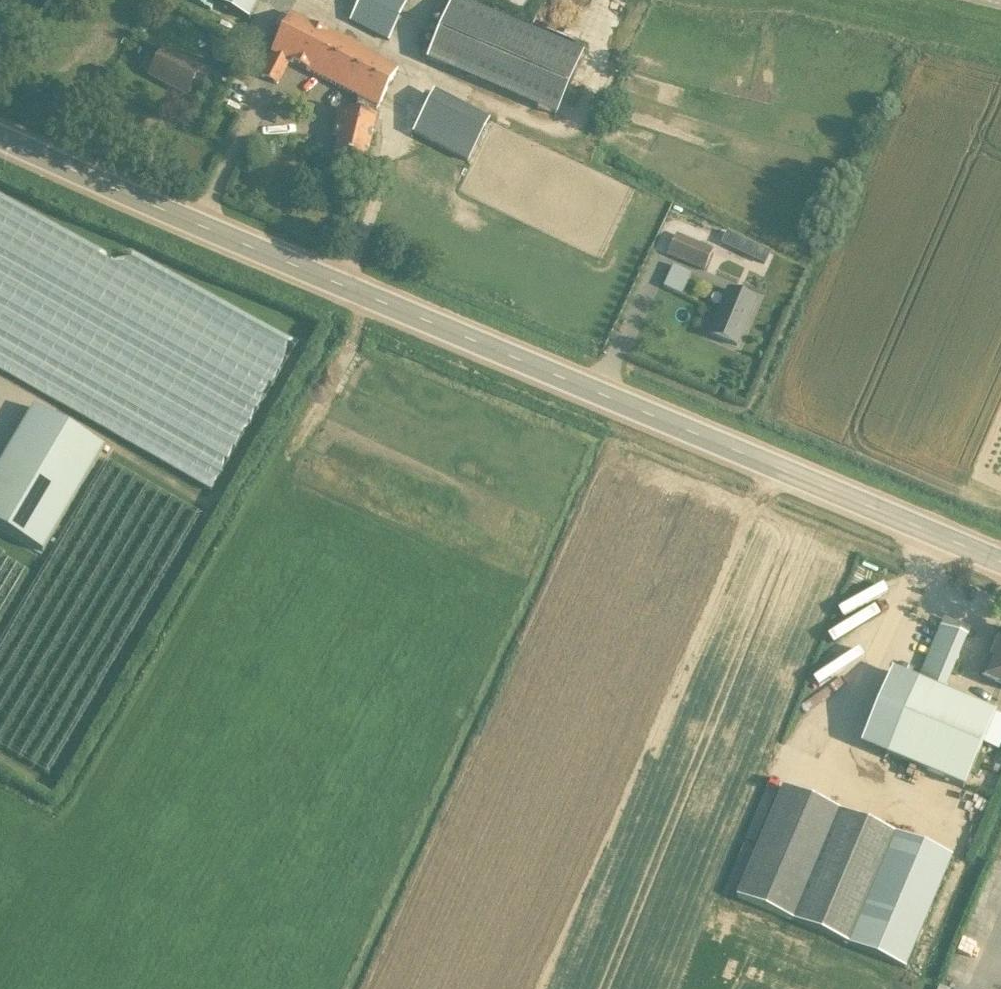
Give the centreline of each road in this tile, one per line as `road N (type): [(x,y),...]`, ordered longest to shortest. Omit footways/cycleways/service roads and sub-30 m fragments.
road 1 (secondary): [(1000,561),(0,139)]

